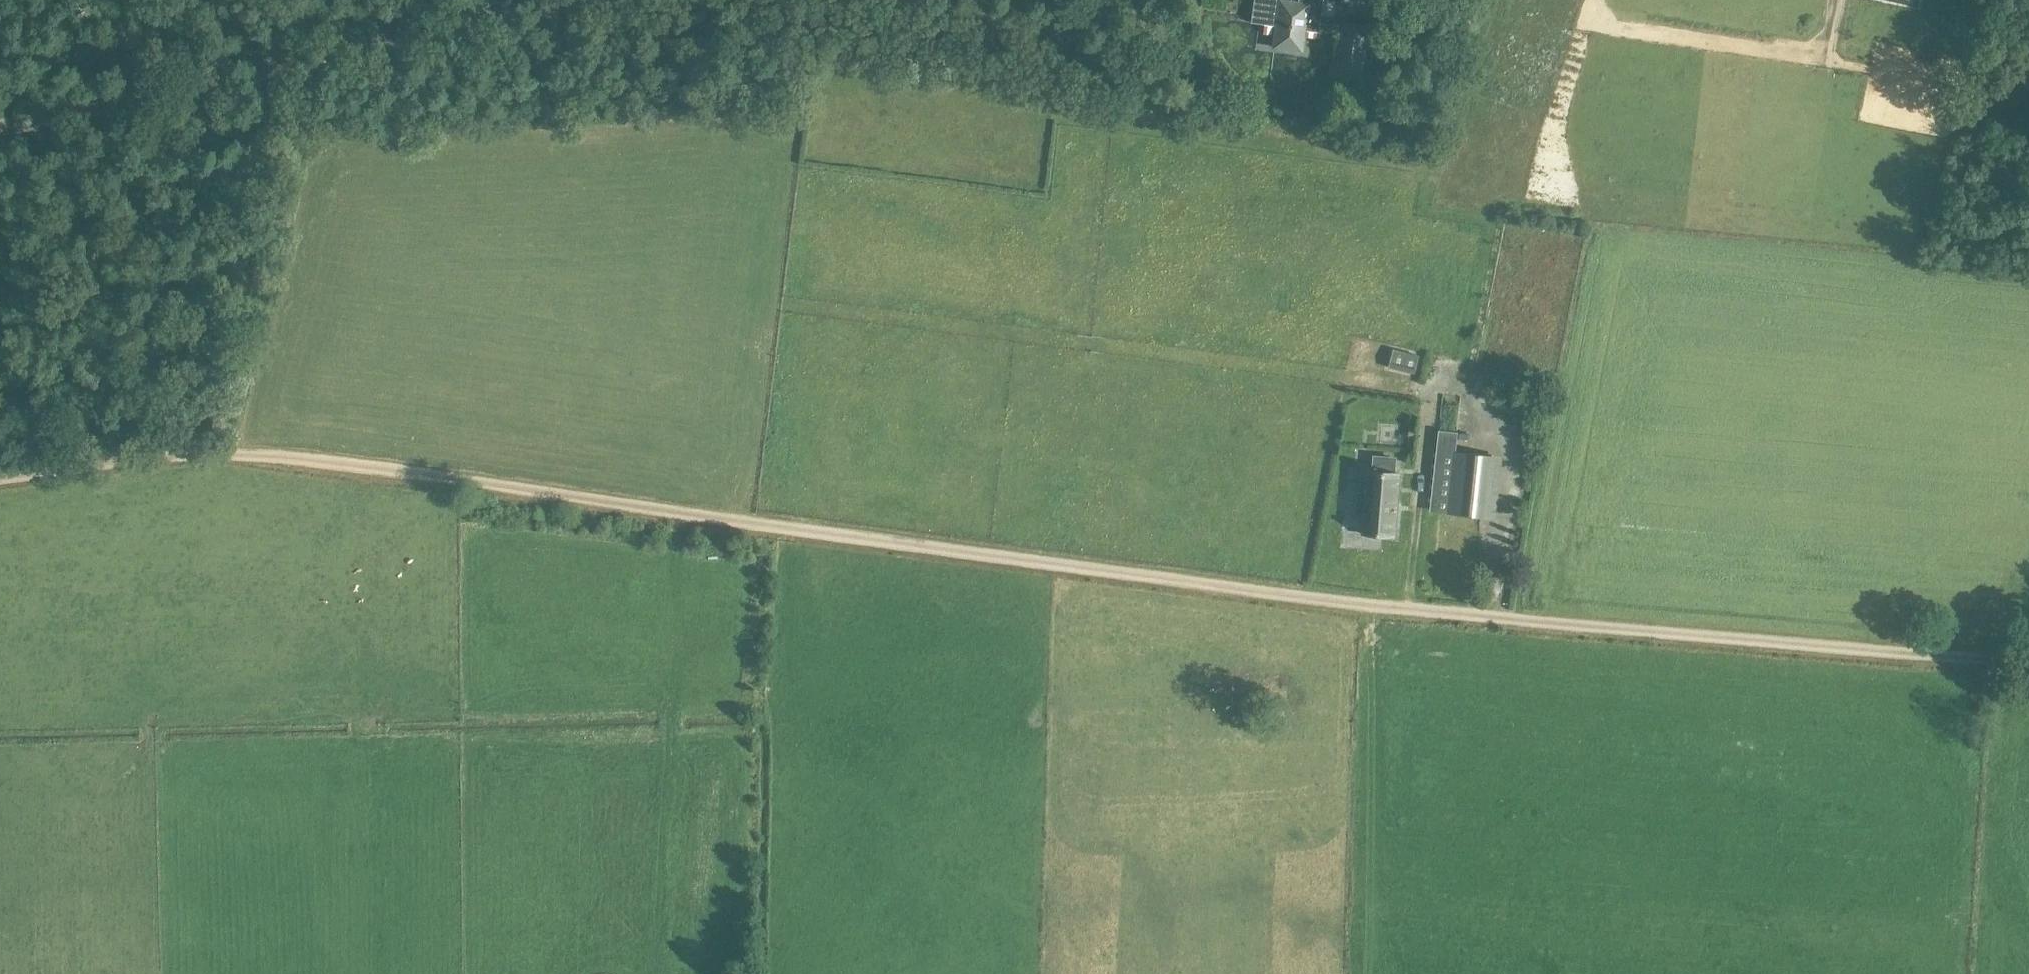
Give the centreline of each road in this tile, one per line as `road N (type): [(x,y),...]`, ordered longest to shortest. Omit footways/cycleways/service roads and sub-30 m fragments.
road 1 (track): [(2028,662),(1597,632),(1172,586),(374,469),(202,454),(0,480)]
road 2 (track): [(0,124),(566,0)]

